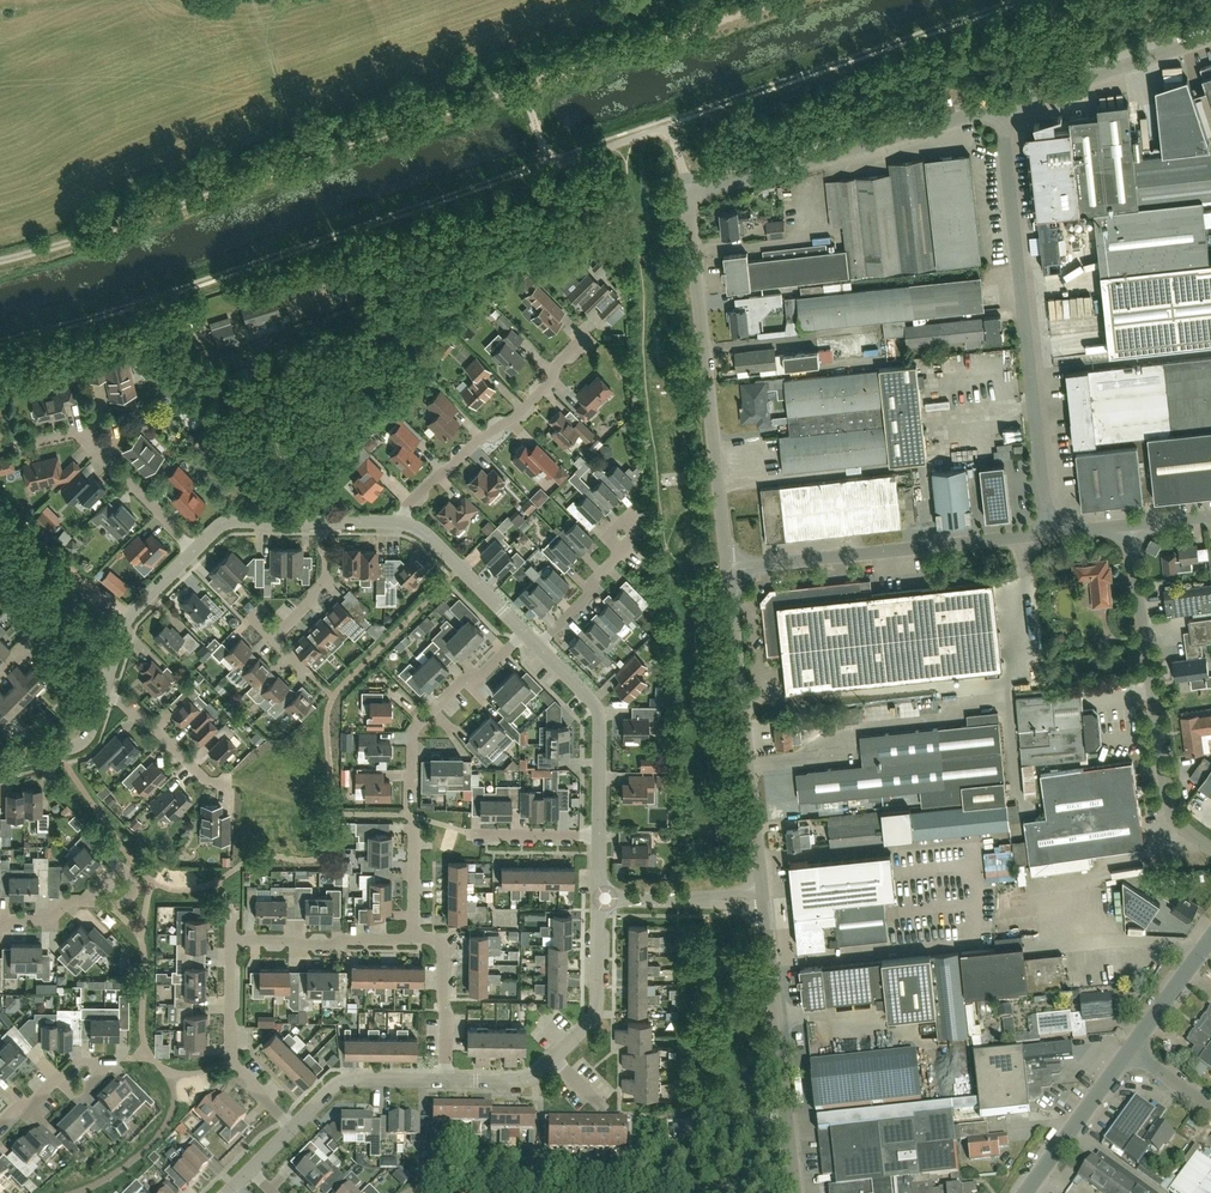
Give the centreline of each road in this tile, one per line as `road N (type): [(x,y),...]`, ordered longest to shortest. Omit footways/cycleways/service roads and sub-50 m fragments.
road 1 (unclassified): [(0,261),(524,87)]
road 2 (unclassified): [(1048,534),(1003,106)]
road 3 (unclassified): [(727,569),(686,200)]
road 4 (unclassified): [(1210,847),(1178,819),(1166,782),(1127,526)]
road 5 (unclassified): [(763,900),(727,569)]
road 6 (unclassified): [(686,200),(1003,106)]
road 7 (unclassified): [(1048,534),(727,569)]
road 8 (unclassified): [(793,1192),(763,900)]
road 9 (unclassified): [(524,87),(777,0)]
road 10 (residential): [(404,523),(408,505),(515,418),(583,338)]
road 11 (unclassified): [(686,200),(667,123),(550,163),(544,144)]
road 12 (residential): [(195,550),(82,436),(24,447)]
road 13 (unclassified): [(1003,106),(1210,38)]
road 14 (residential): [(598,837),(598,713),(537,647)]
road 15 (residential): [(292,1128),(232,1064),(230,941)]
road 16 (residential): [(412,784),(415,729),(524,634)]
road 17 (residential): [(413,939),(230,941)]
road 18 (residential): [(102,697),(129,617),(195,550)]
road 19 (residential): [(553,1060),(595,1014),(598,899)]
road 20 (unclassified): [(1027,1192),(1130,1051)]
road 21 (residential): [(292,1128),(339,1083),(446,1081)]
road 22 (residential): [(763,900),(598,899)]
road 23 (residential): [(446,1081),(442,952),(437,942),(413,939)]
road 24 (residential): [(524,634),(404,523)]
road 25 (residential): [(225,782),(206,782),(156,731),(102,697)]
road 26 (residential): [(195,550),(226,523),(324,522)]
road 27 (residential): [(273,639),(326,578),(324,522)]
road 28 (unclassified): [(1130,1051),(1210,940)]
road 29 (residential): [(0,768),(84,742),(102,697)]
road 30 (residential): [(537,647),(620,554)]
road 31 (residential): [(598,837),(476,835)]

